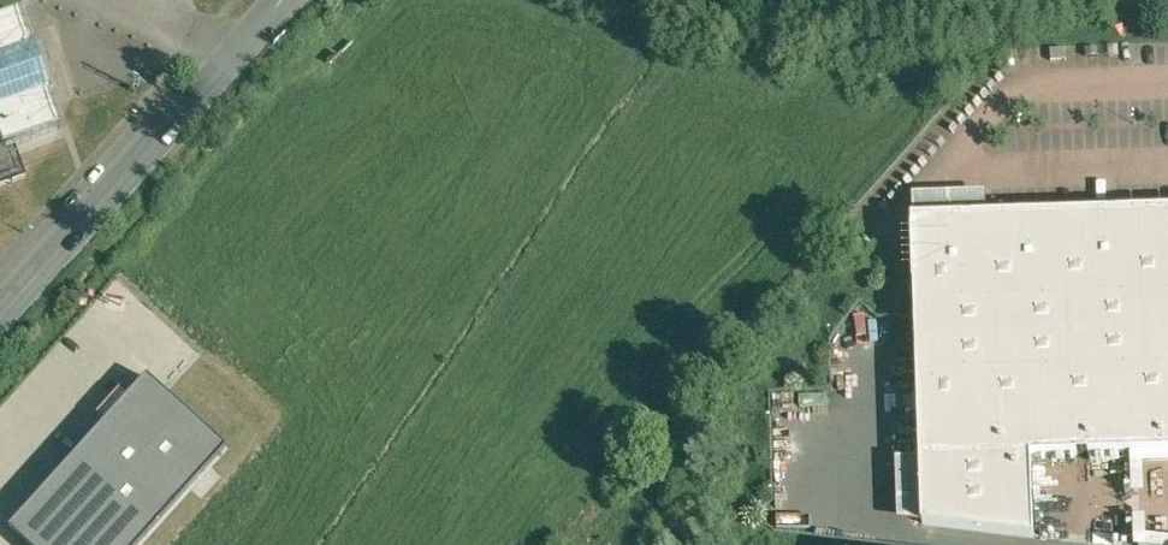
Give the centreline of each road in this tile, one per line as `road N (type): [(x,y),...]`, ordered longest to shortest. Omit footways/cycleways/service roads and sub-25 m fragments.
road 1 (unclassified): [(0,314),(282,0)]

